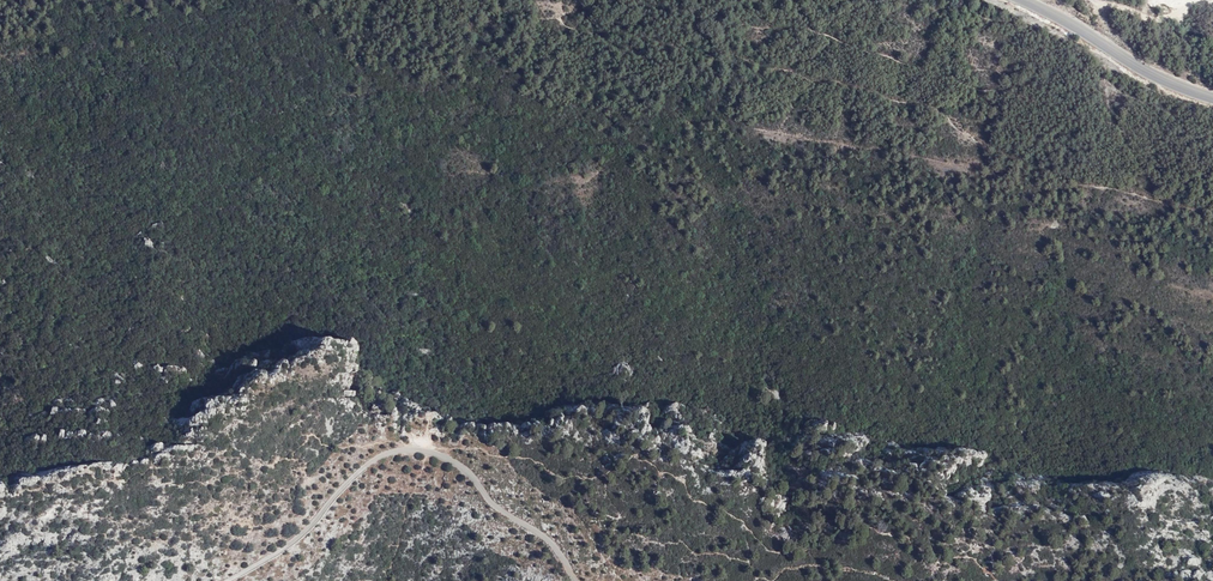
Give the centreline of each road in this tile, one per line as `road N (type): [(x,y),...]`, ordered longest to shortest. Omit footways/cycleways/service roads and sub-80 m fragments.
road 1 (unclassified): [(580,580),(552,543),(497,507),(466,470),(412,449),(374,457),(291,542),(227,580)]
road 2 (unclassified): [(1212,95),(1169,80),(1026,0)]

